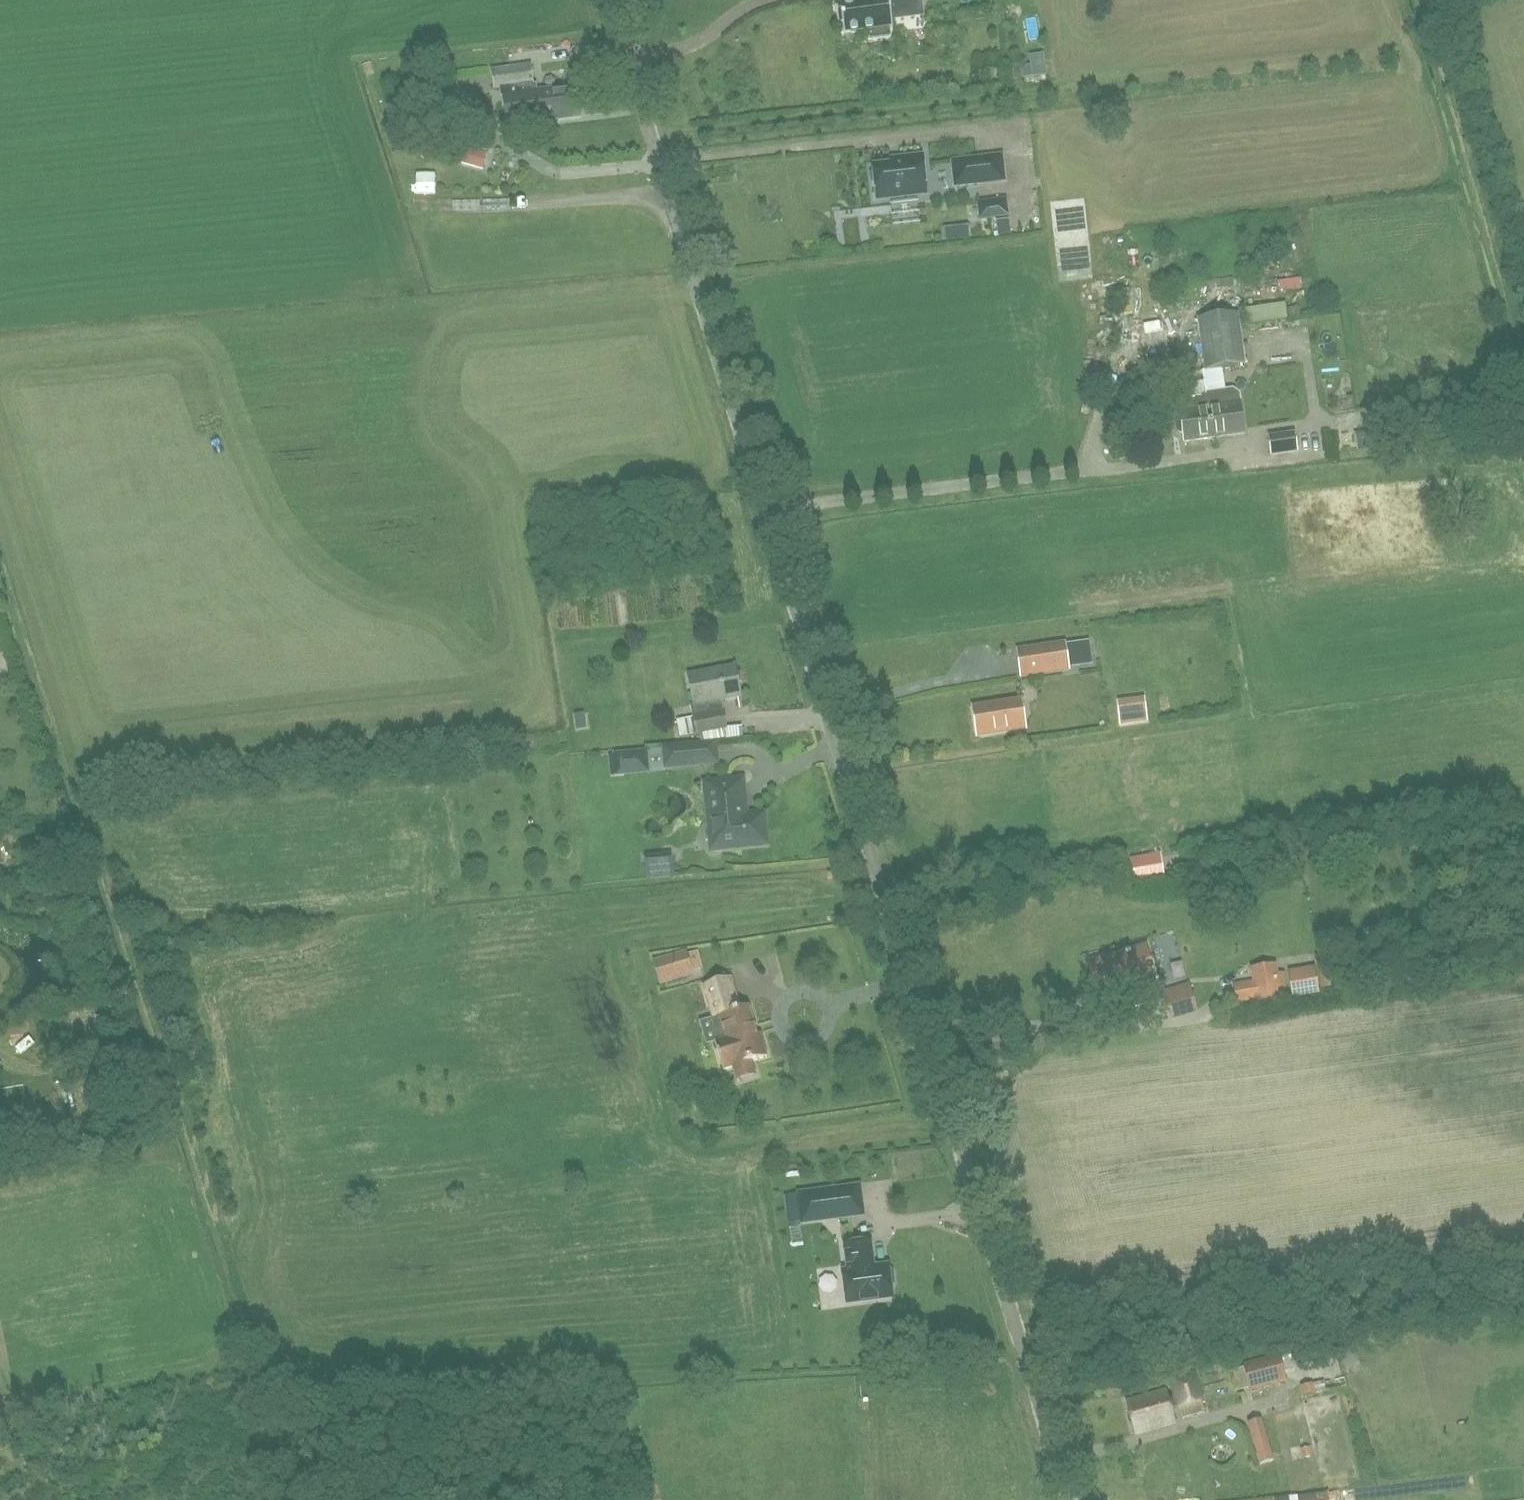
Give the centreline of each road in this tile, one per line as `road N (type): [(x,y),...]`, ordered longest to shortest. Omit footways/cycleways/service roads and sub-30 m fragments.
road 1 (unclassified): [(1060,1499),(762,516)]
road 2 (unclassified): [(762,516),(605,0)]
road 3 (unclassified): [(1163,461),(762,516)]

